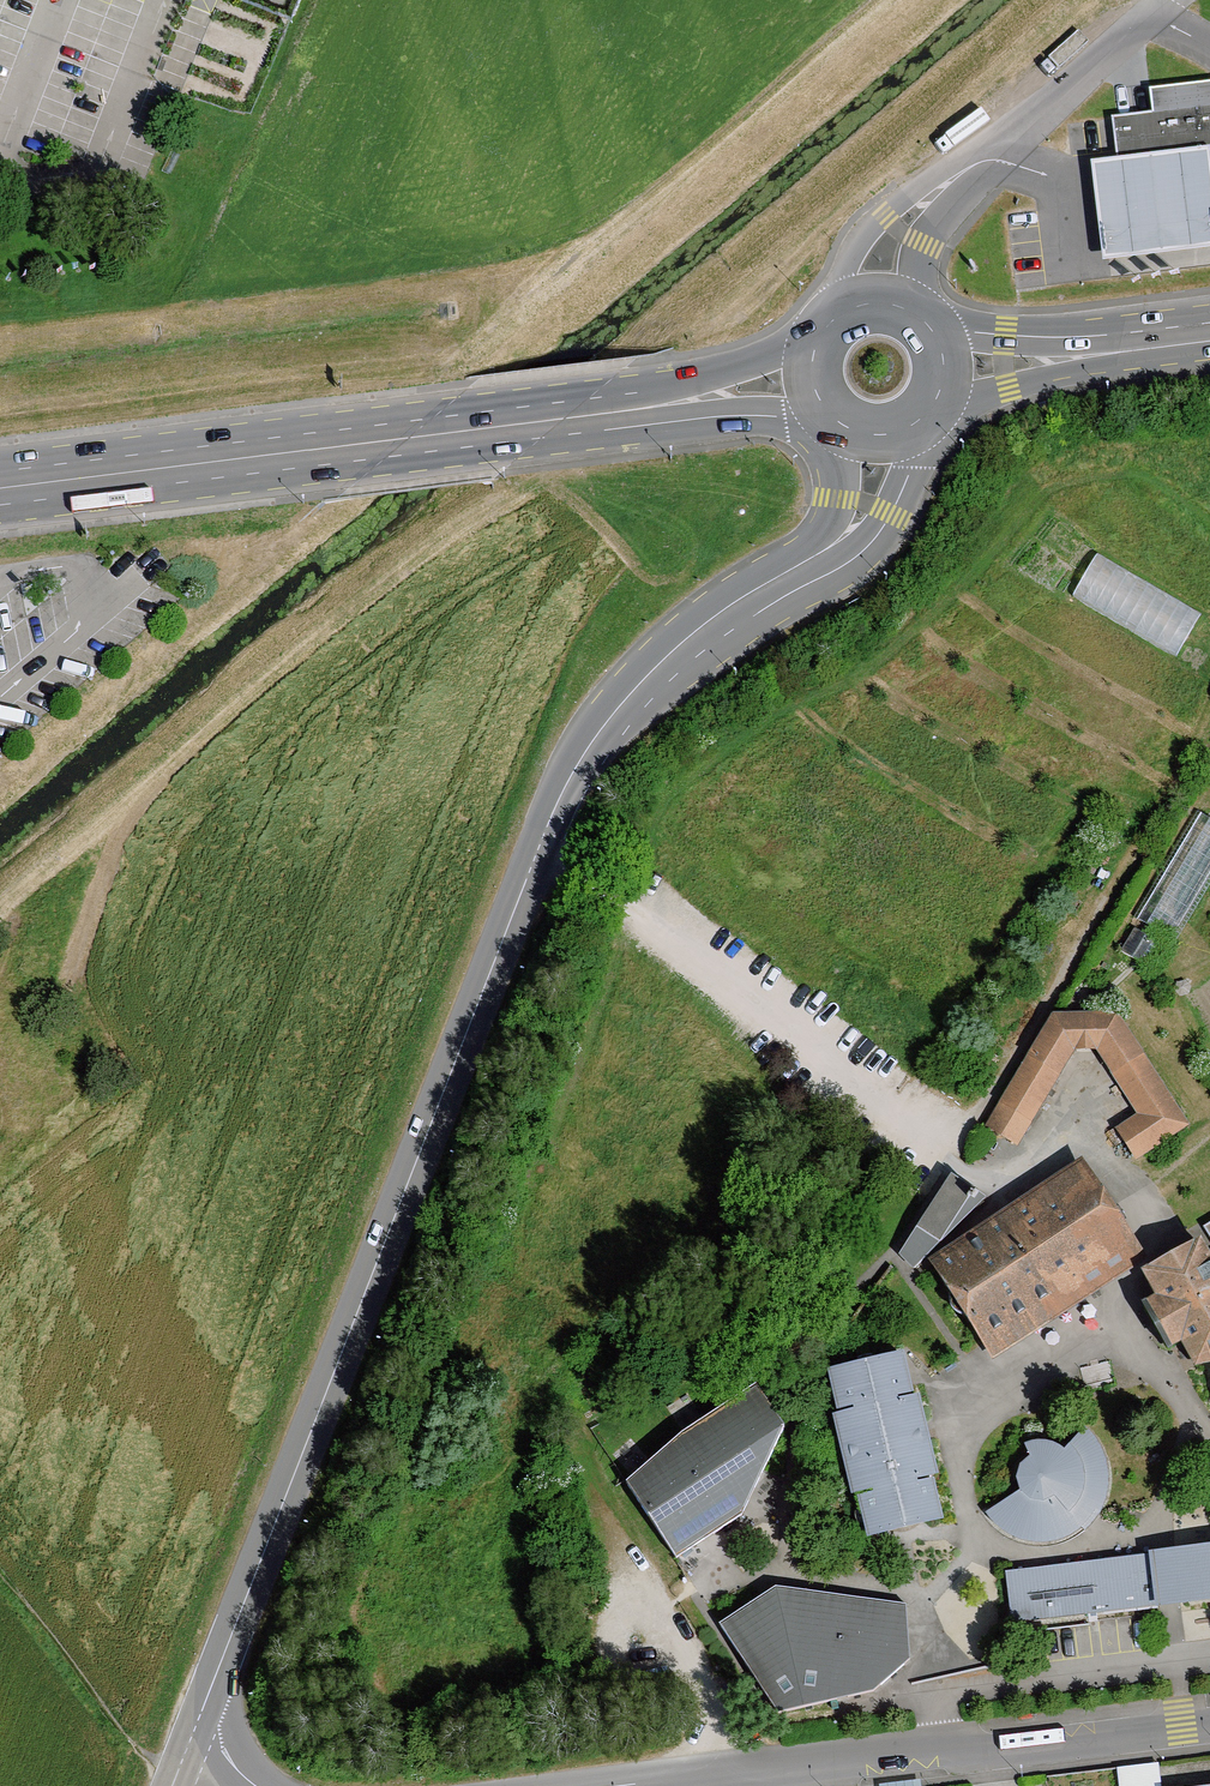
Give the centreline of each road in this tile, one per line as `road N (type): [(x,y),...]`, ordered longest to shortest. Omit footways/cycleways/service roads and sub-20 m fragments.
road 1 (unclassified): [(541,841),(206,1700)]
road 2 (secondary): [(0,502),(737,413),(828,413)]
road 3 (secondary): [(818,337),(695,377),(617,391),(0,469)]
road 4 (unclassified): [(541,841),(606,749),(685,666),(757,612),(840,567),(882,528),(921,420)]
road 5 (unclassified): [(636,1785),(1209,1722)]
road 6 (unclassified): [(839,423),(836,498),(826,521),(813,538),(727,587),(660,639),(609,694),(541,841)]
road 7 (secondary): [(935,404),(1006,386),(1098,347)]
road 8 (secondary): [(1098,347),(932,328)]
road 9 (secondary): [(932,328),(914,312),(875,301),(837,315),(818,337)]

